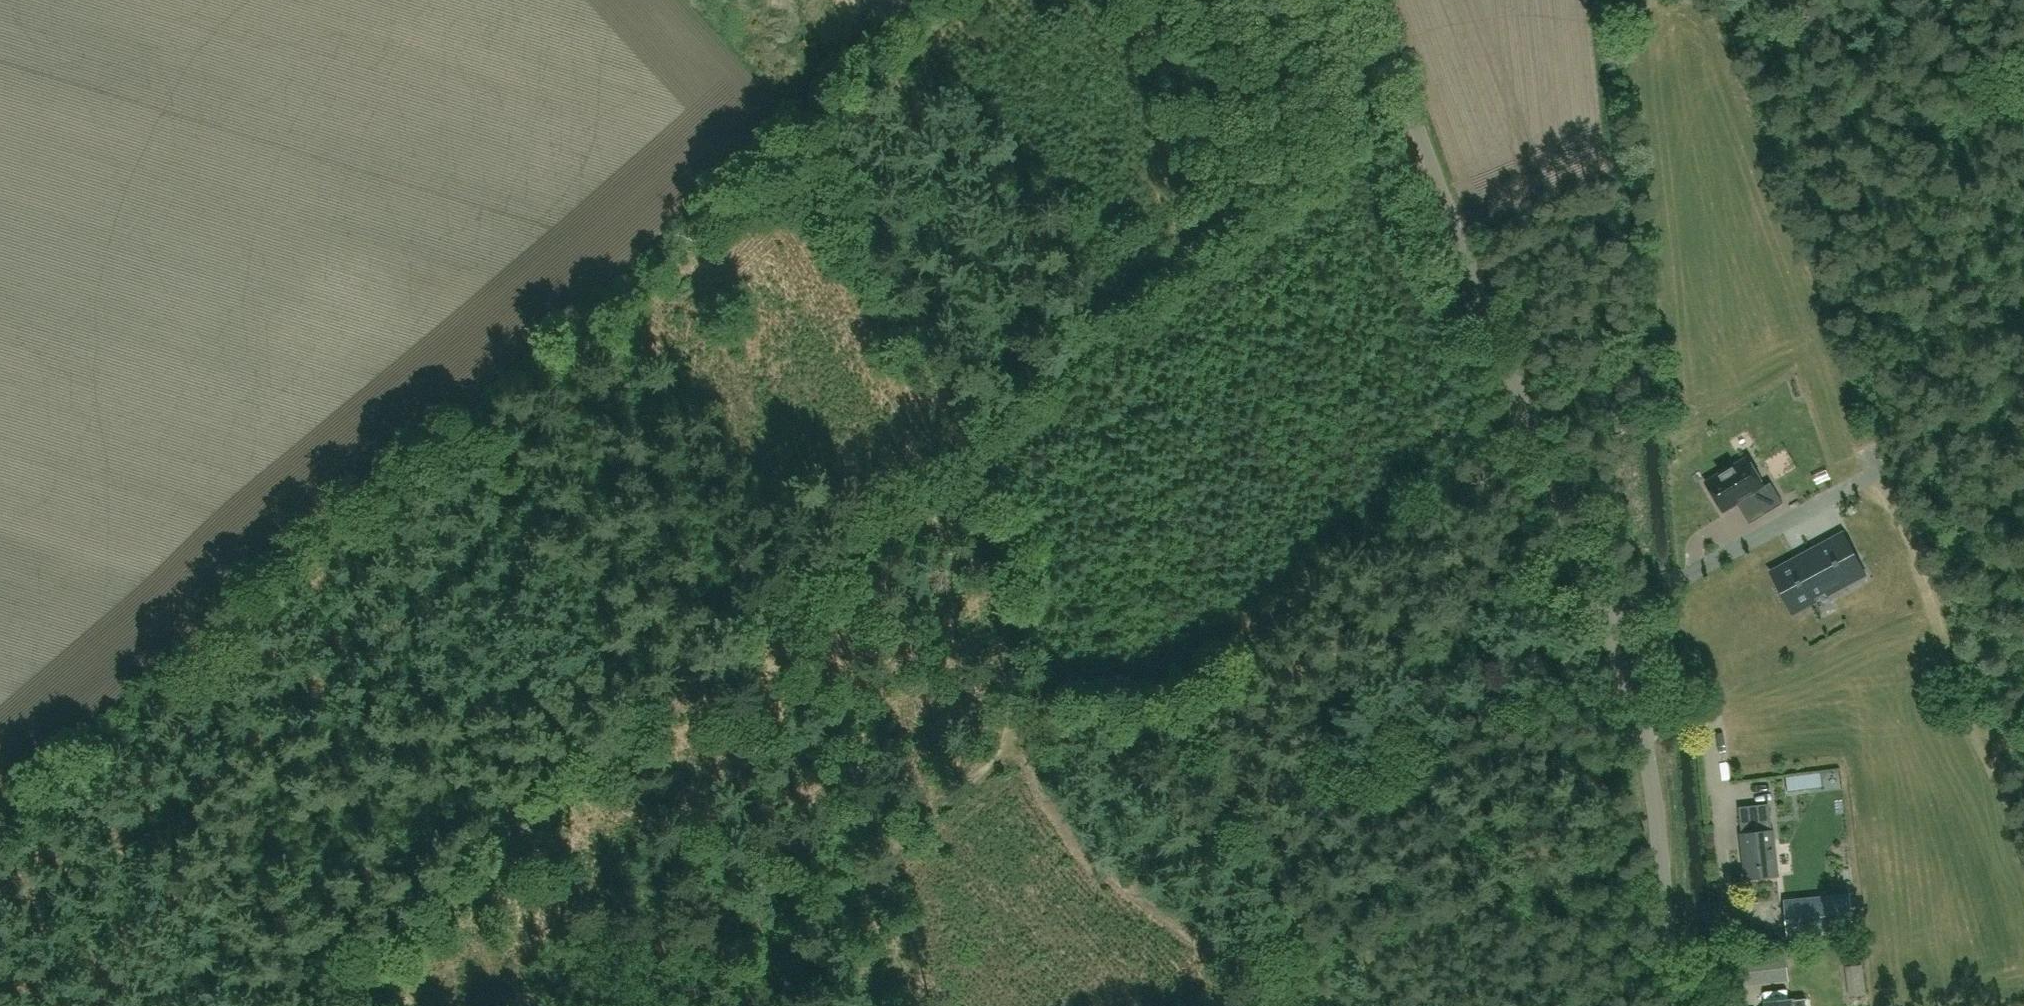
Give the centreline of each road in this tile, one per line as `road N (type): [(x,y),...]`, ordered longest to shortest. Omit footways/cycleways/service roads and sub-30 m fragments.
road 1 (unclassified): [(1674,1005),(1651,767),(1634,703),(1368,0)]

